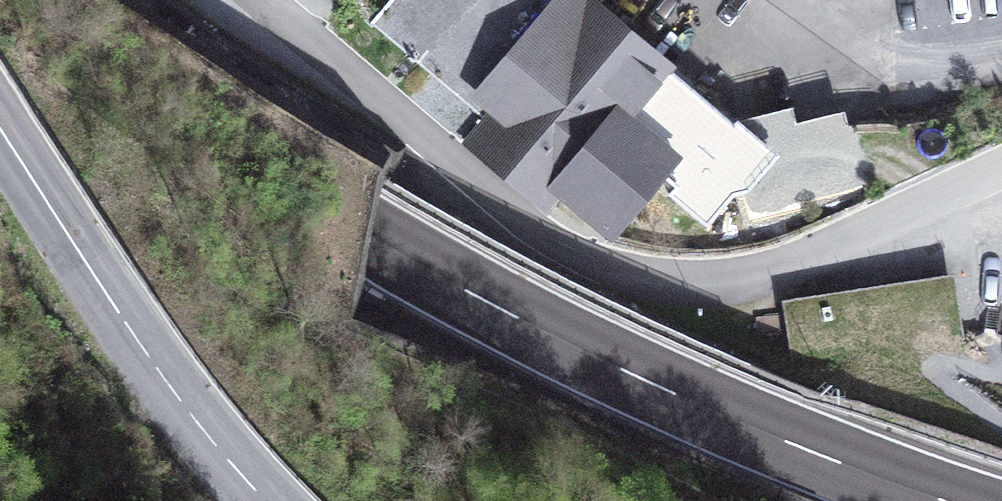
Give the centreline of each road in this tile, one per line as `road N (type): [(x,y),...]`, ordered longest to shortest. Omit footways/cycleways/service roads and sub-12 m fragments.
road 1 (motorway): [(953,500),(779,437),(482,296),(262,171),(2,0)]
road 2 (residential): [(1001,167),(765,275),(650,279),(596,264),(523,222),(262,0)]
road 3 (primary): [(267,500),(147,355),(0,129)]

